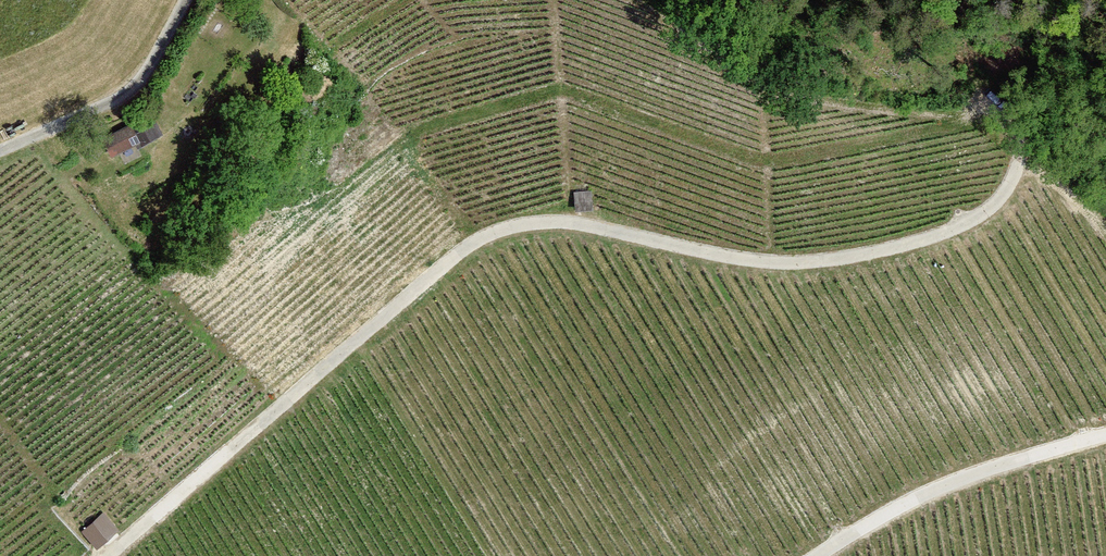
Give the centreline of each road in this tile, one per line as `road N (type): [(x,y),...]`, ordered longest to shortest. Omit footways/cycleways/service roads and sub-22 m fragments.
road 1 (track): [(107,555),(453,254),(504,228),(589,224),(767,262),(862,254),(973,220),(1008,186),(1019,161)]
road 2 (track): [(1019,161),(1013,130),(984,110),(792,88),(663,0)]
road 3 (track): [(1105,436),(966,480),(823,555)]
road 4 (track): [(187,0),(123,96),(0,150)]

